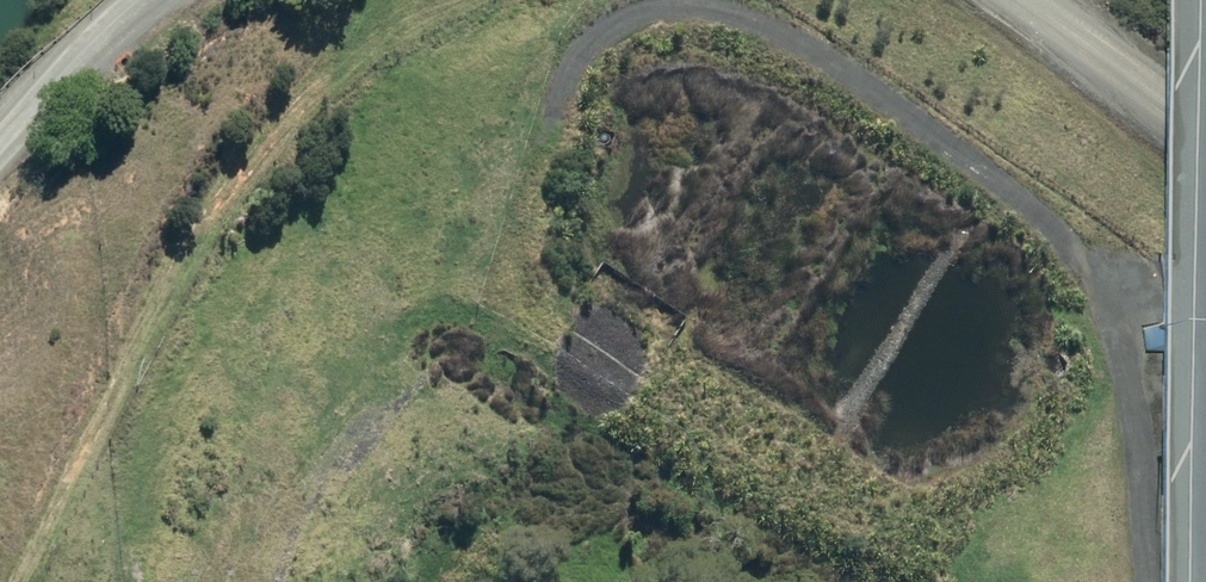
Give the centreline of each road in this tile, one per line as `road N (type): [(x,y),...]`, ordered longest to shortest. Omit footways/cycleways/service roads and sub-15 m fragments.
road 1 (track): [(1121,300),(1063,235),(756,20),(679,11),(627,23),(587,50),(558,101),(547,191)]
road 2 (tertiary): [(1037,0),(1205,128)]
road 3 (tertiary): [(0,138),(37,91),(155,0)]

